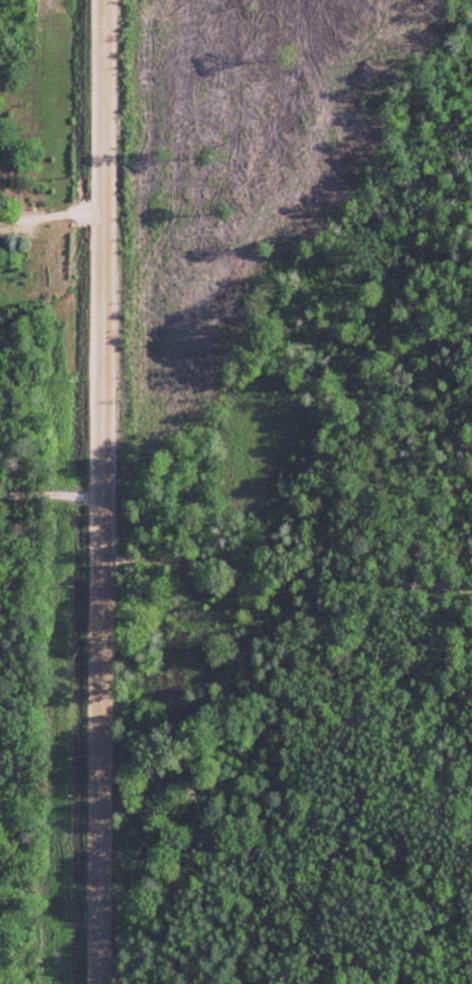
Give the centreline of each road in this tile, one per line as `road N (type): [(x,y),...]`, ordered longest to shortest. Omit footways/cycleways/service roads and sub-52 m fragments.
road 1 (residential): [(97,983),(101,0)]
road 2 (track): [(99,556),(376,647),(471,646)]

